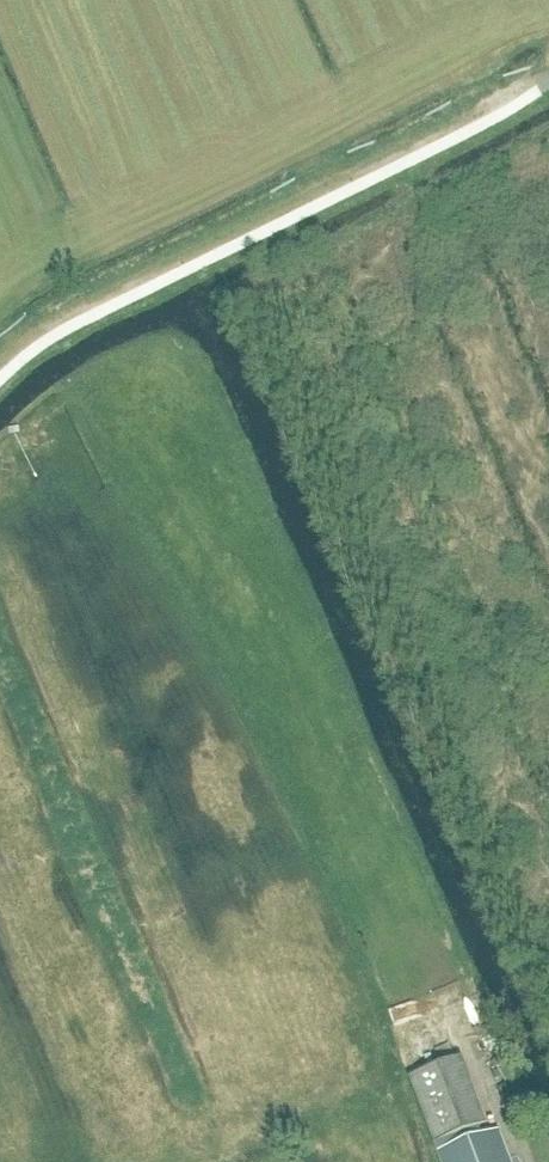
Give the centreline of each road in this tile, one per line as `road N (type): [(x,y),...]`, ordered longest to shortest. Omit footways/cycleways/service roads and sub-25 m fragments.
road 1 (track): [(544,82),(502,94),(50,319),(0,355)]

